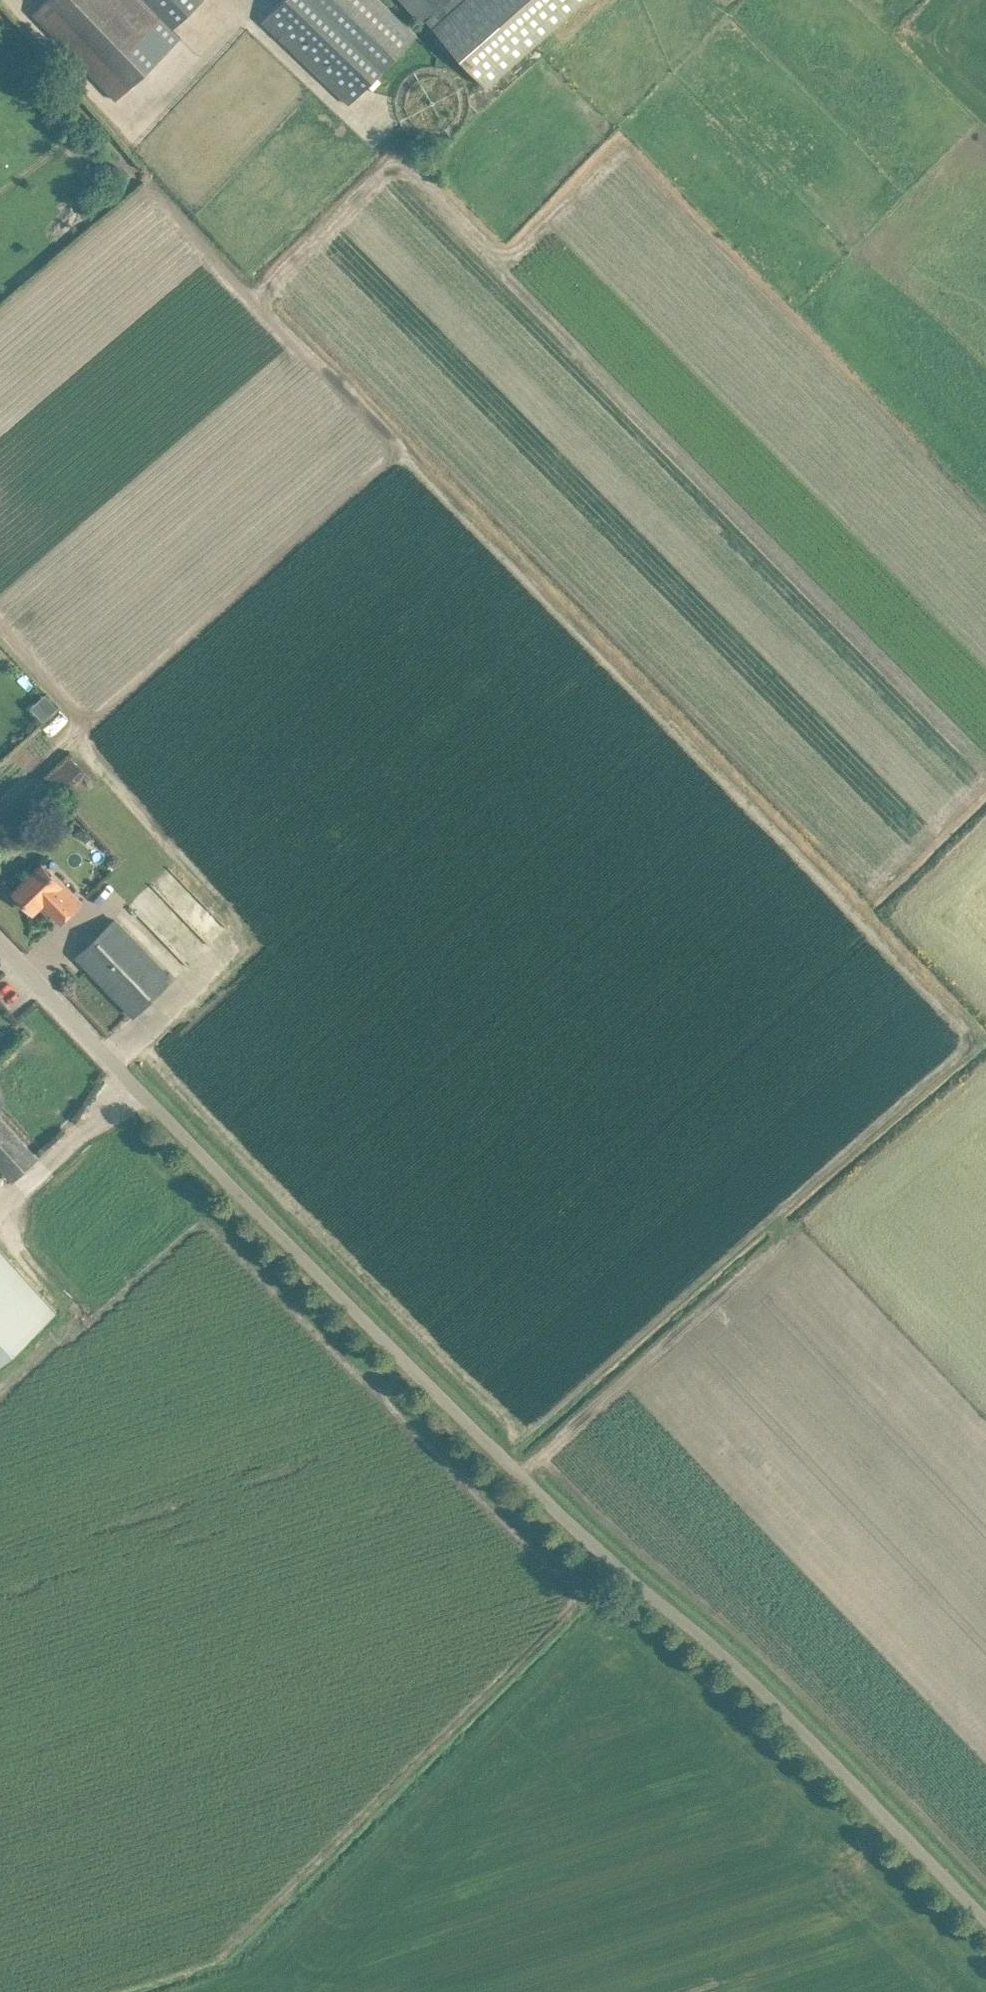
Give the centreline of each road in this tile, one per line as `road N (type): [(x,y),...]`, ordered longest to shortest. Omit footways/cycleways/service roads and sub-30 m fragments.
road 1 (unclassified): [(985,1920),(755,1685),(456,1411),(0,943)]

